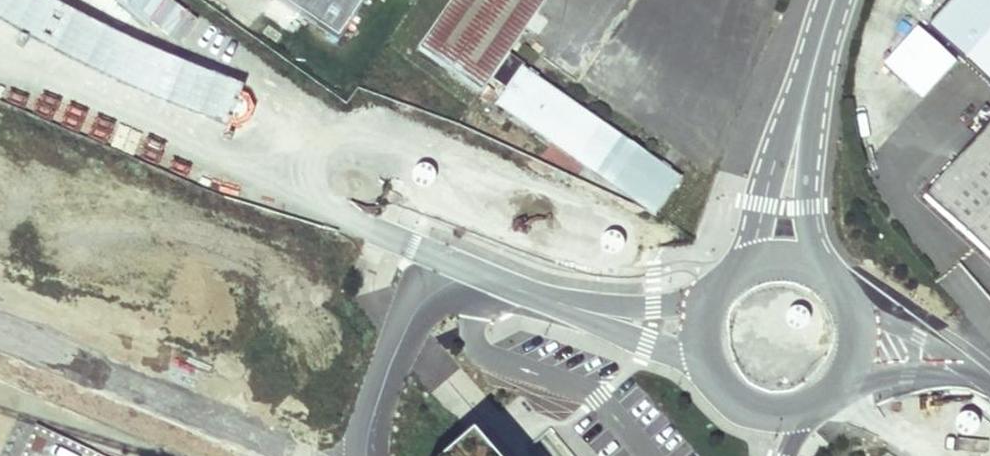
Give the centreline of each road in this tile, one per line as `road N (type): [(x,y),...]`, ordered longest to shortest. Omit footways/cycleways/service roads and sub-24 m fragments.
road 1 (unclassified): [(363,455),(403,333),(454,271),(473,270),(603,316)]
road 2 (secondary): [(989,402),(913,350),(856,335)]
road 3 (secondary): [(798,128),(763,204),(748,265)]
road 4 (secondary): [(820,271),(798,128)]
road 5 (secondary): [(798,128),(833,0)]

